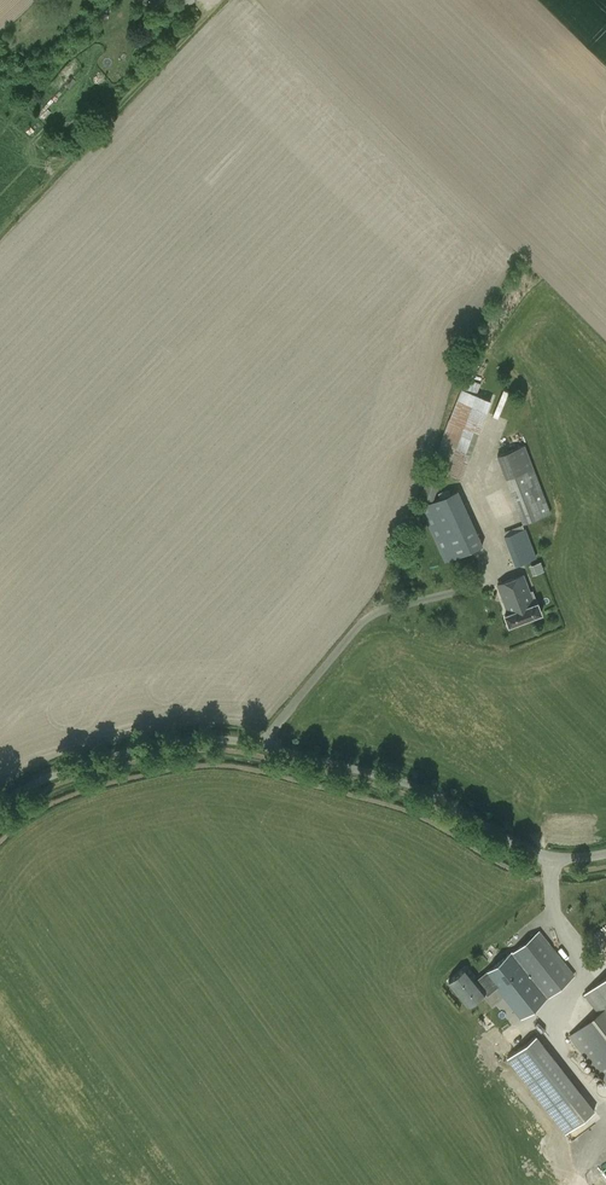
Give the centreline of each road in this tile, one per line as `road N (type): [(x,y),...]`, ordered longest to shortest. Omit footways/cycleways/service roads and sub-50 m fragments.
road 1 (unclassified): [(0,819),(24,799),(120,755),(188,743),(262,745),(418,789),(541,855),(605,849)]
road 2 (track): [(605,1107),(546,1021),(589,977),(552,922),(555,856)]

